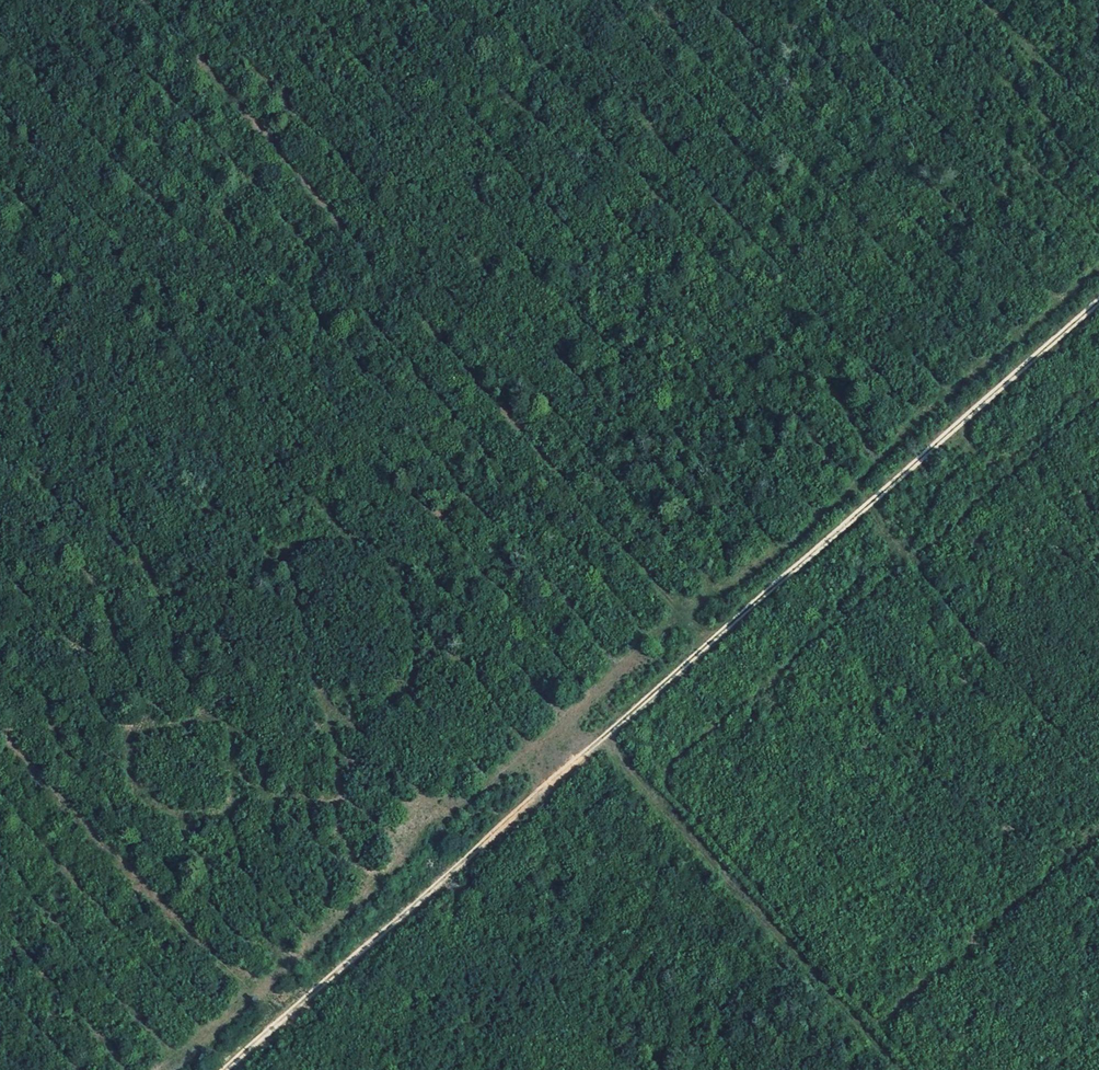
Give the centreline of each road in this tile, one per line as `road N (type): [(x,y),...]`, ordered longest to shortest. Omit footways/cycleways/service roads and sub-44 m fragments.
road 1 (track): [(224,1069),(707,645)]
road 2 (track): [(707,645),(1098,300)]

